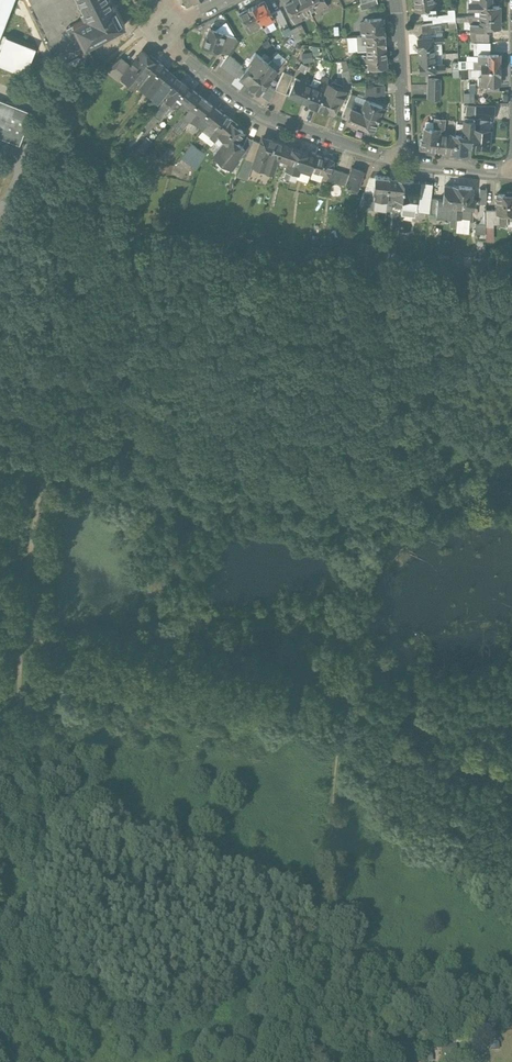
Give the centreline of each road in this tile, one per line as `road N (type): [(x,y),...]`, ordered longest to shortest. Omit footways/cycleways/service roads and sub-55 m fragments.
road 1 (track): [(31,364),(207,406),(438,415),(511,433)]
road 2 (residential): [(402,159),(248,103),(160,28)]
road 3 (residential): [(402,159),(393,0)]

